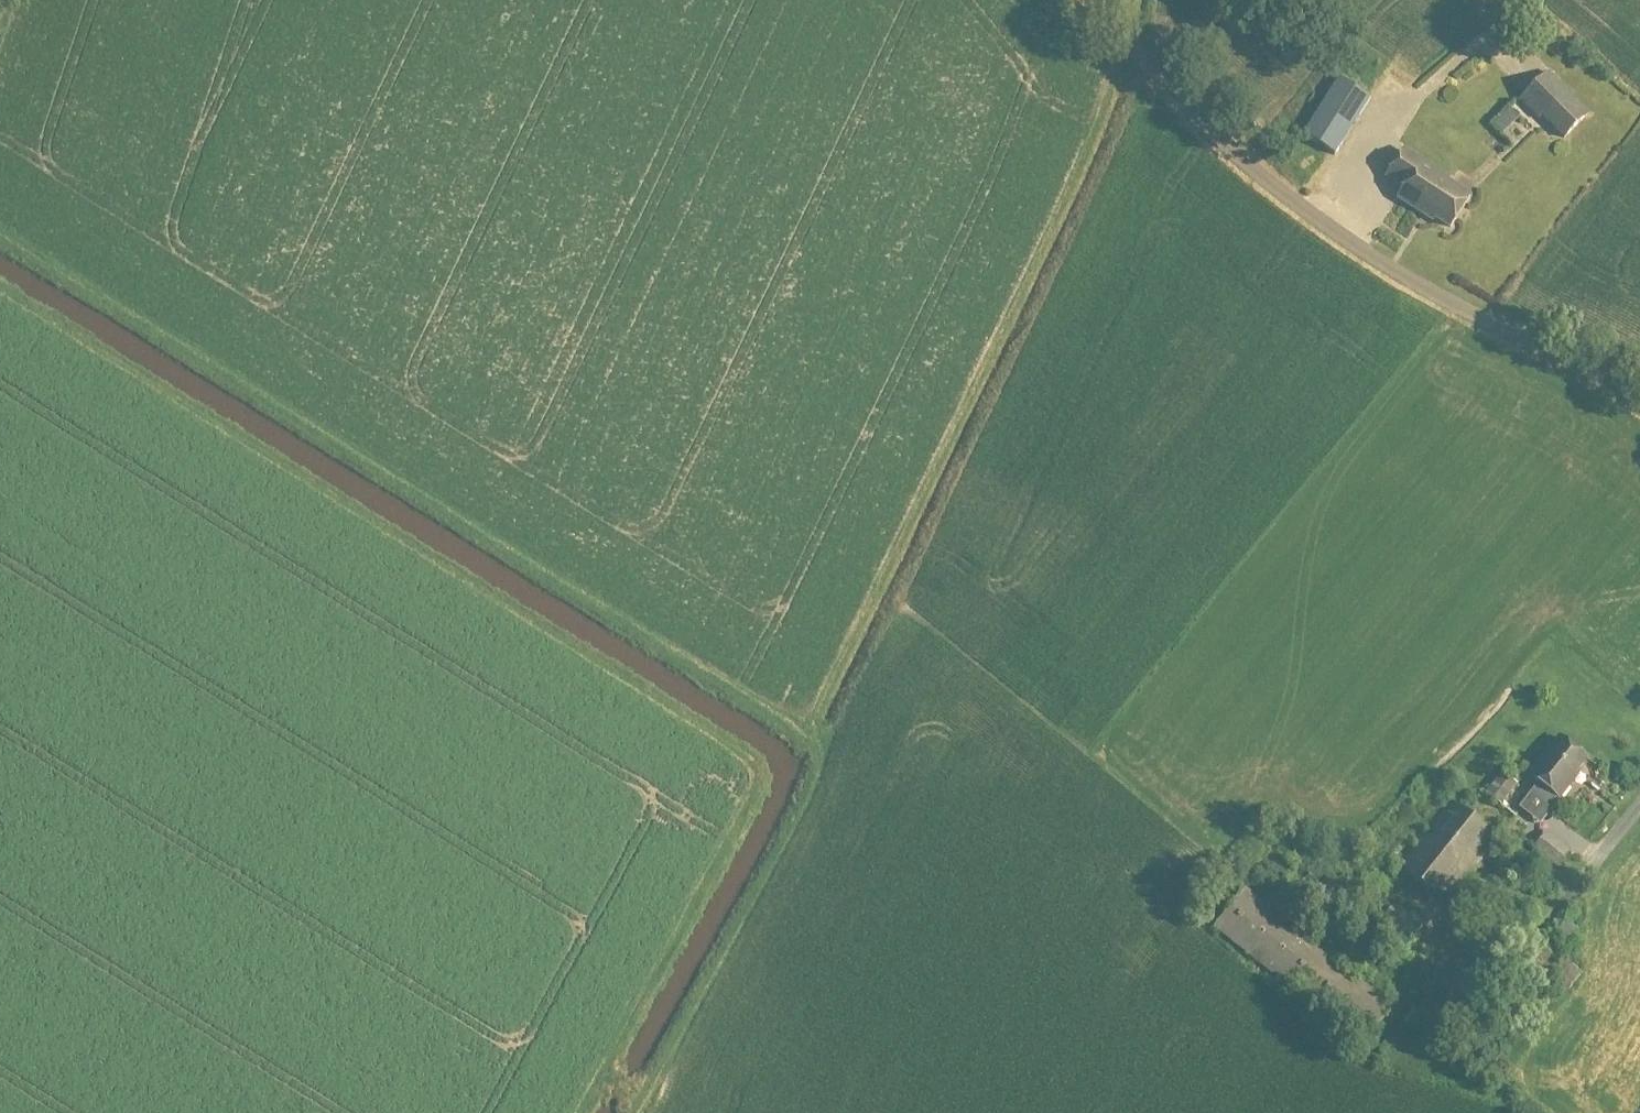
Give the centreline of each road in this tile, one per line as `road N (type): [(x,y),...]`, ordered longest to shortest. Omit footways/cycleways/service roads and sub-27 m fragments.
road 1 (unclassified): [(1639,407),(1394,273),(1269,186),(1198,122),(1093,0)]

